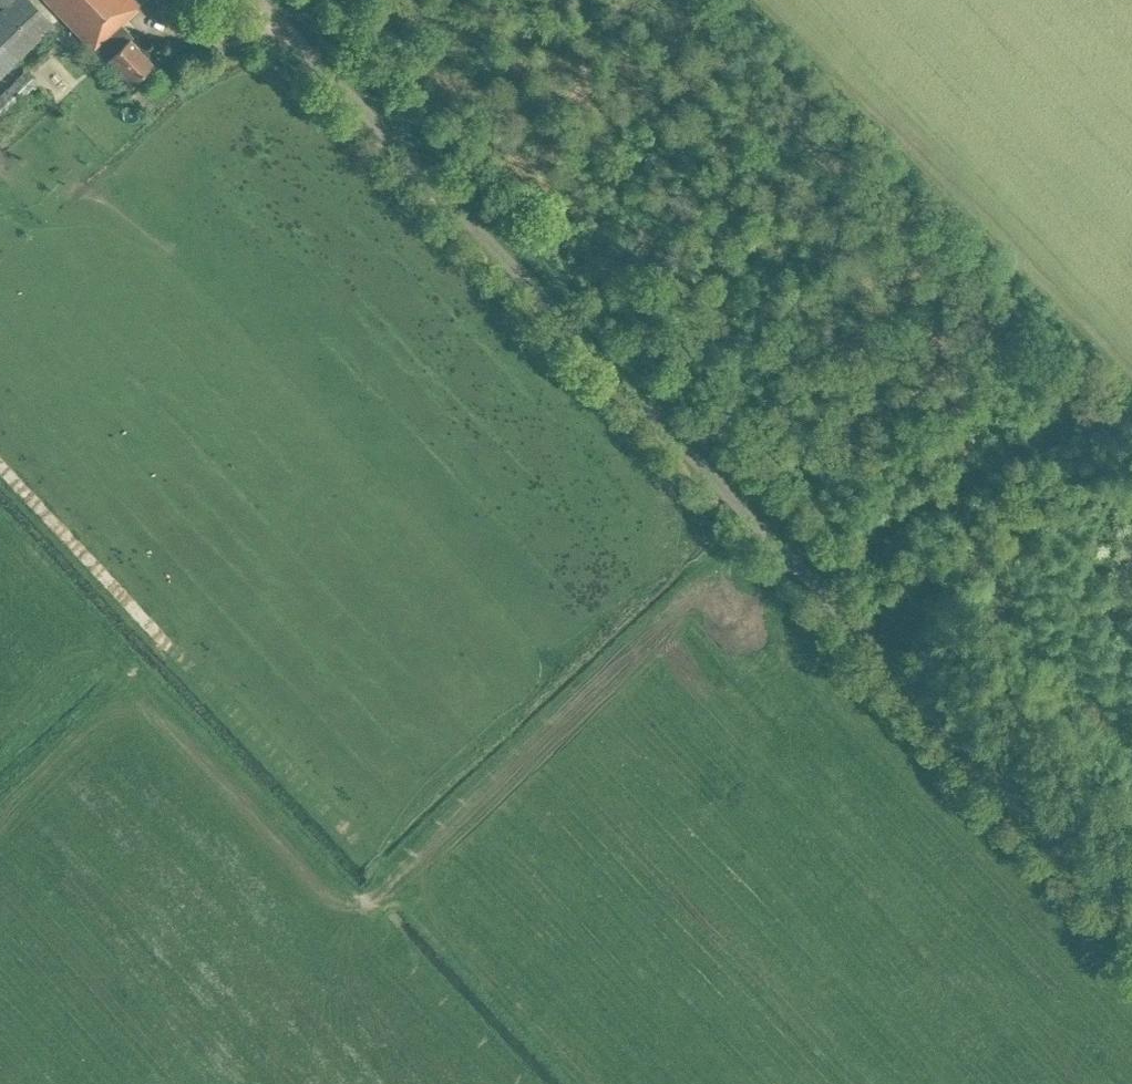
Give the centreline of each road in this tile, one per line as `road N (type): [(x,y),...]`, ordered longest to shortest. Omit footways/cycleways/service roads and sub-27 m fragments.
road 1 (unclassified): [(1131,913),(259,0)]

